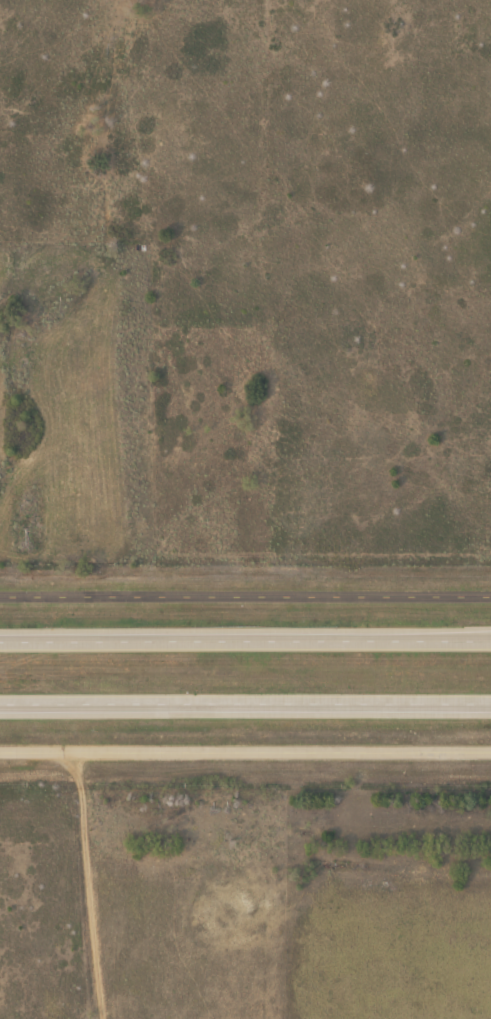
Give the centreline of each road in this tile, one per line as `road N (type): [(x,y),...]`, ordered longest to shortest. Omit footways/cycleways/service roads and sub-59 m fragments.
road 1 (tertiary): [(490,595),(0,596)]
road 2 (motorway): [(490,638),(0,639)]
road 3 (motorway): [(0,705),(490,704)]
road 4 (tertiary): [(0,750),(490,750)]

